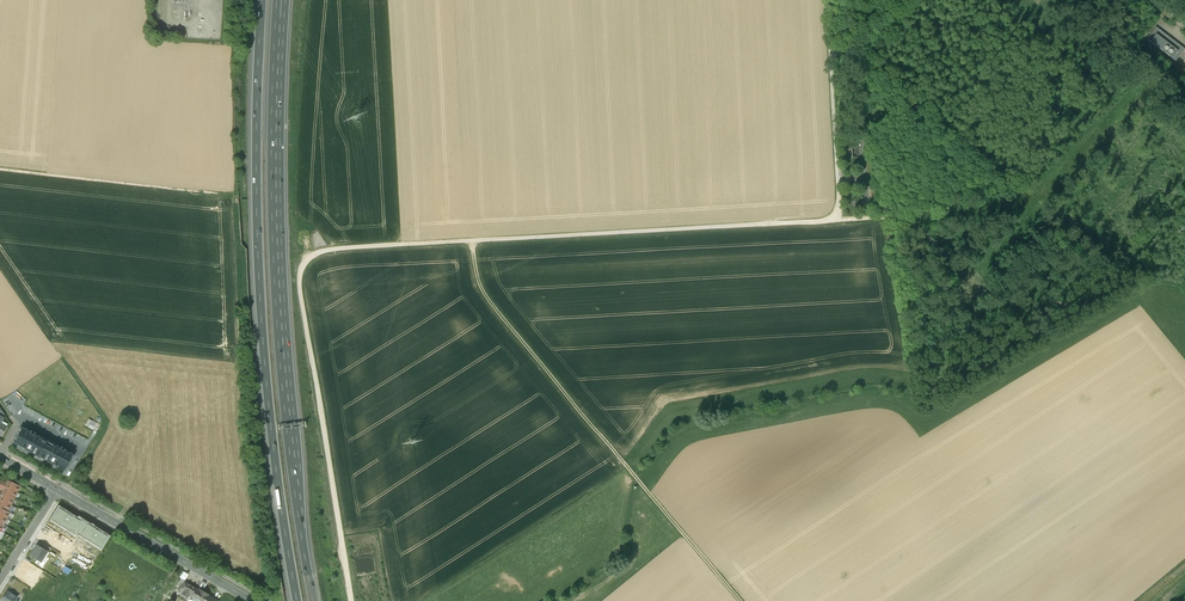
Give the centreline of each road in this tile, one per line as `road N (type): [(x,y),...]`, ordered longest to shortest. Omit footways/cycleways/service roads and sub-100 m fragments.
road 1 (track): [(832,219),(321,251),(305,258),(299,274),(349,600)]
road 2 (motorway): [(262,0),(262,328),(298,600)]
road 3 (motorway): [(313,600),(278,266),(282,0)]
road 4 (track): [(0,168),(228,194)]
road 5 (secondary): [(58,488),(253,600)]
road 6 (track): [(830,54),(832,219)]
road 7 (track): [(832,219),(911,224),(964,276)]

